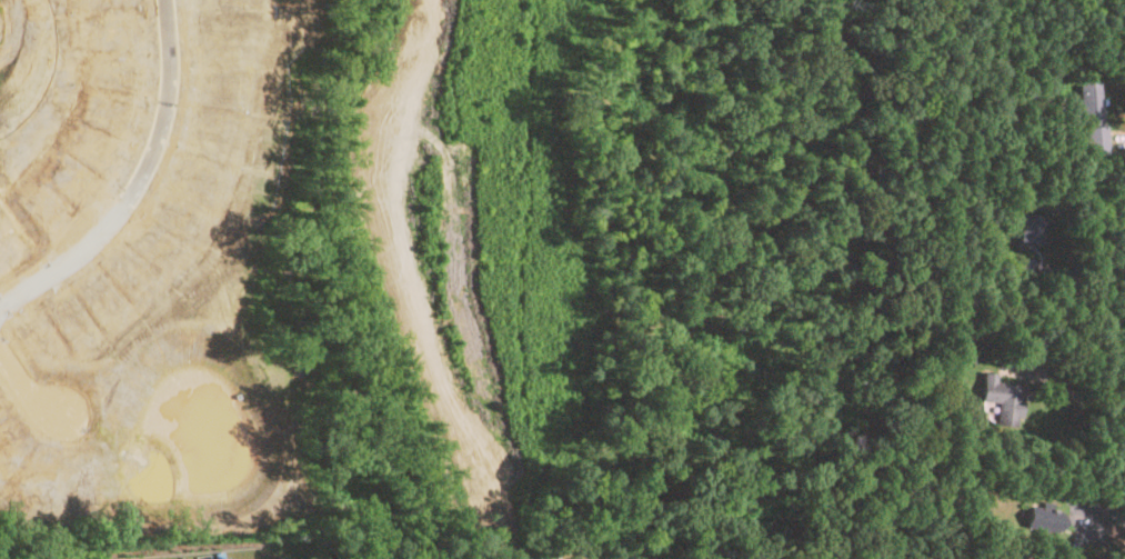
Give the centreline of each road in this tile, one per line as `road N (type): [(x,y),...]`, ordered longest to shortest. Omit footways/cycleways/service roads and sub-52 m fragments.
road 1 (residential): [(0,309),(125,207),(157,154),(171,94),(173,0)]

